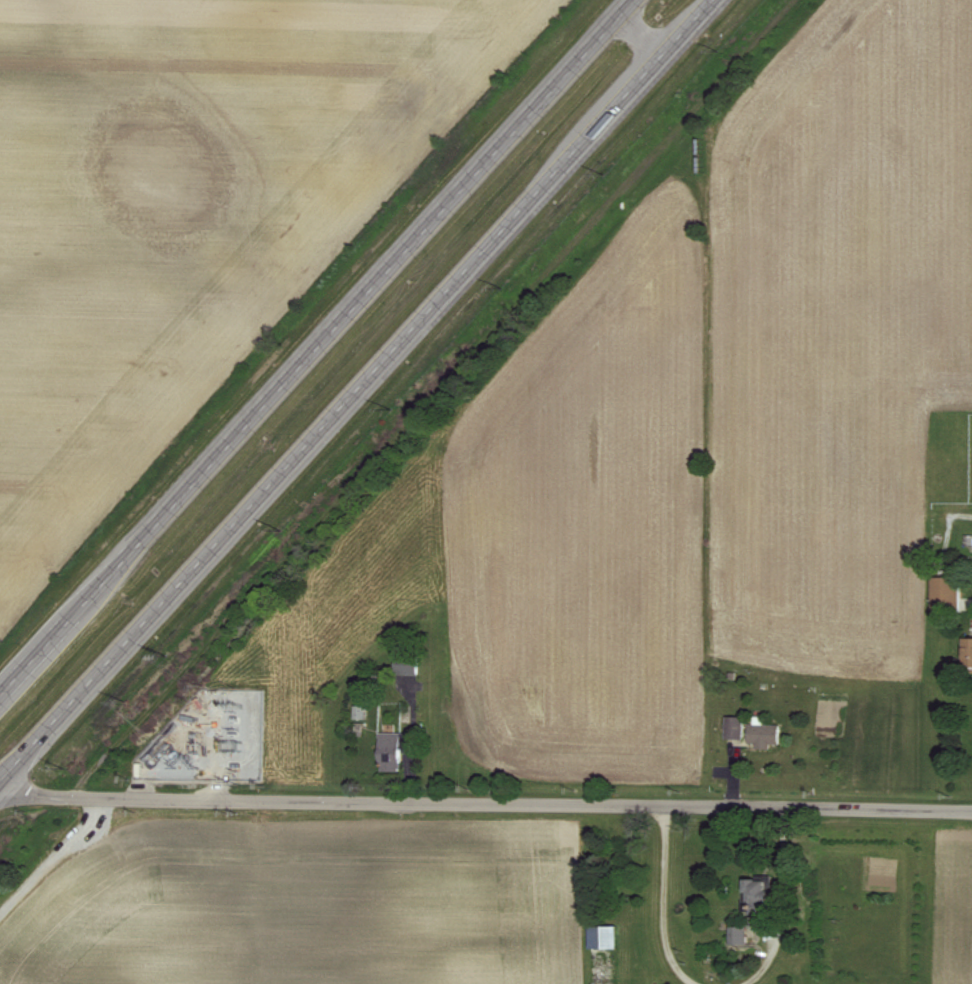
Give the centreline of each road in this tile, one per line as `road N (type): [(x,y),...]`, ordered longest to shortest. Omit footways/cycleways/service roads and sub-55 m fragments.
road 1 (primary): [(0,783),(714,0)]
road 2 (tertiary): [(971,807),(0,795)]
road 3 (primary): [(631,0),(0,689)]

